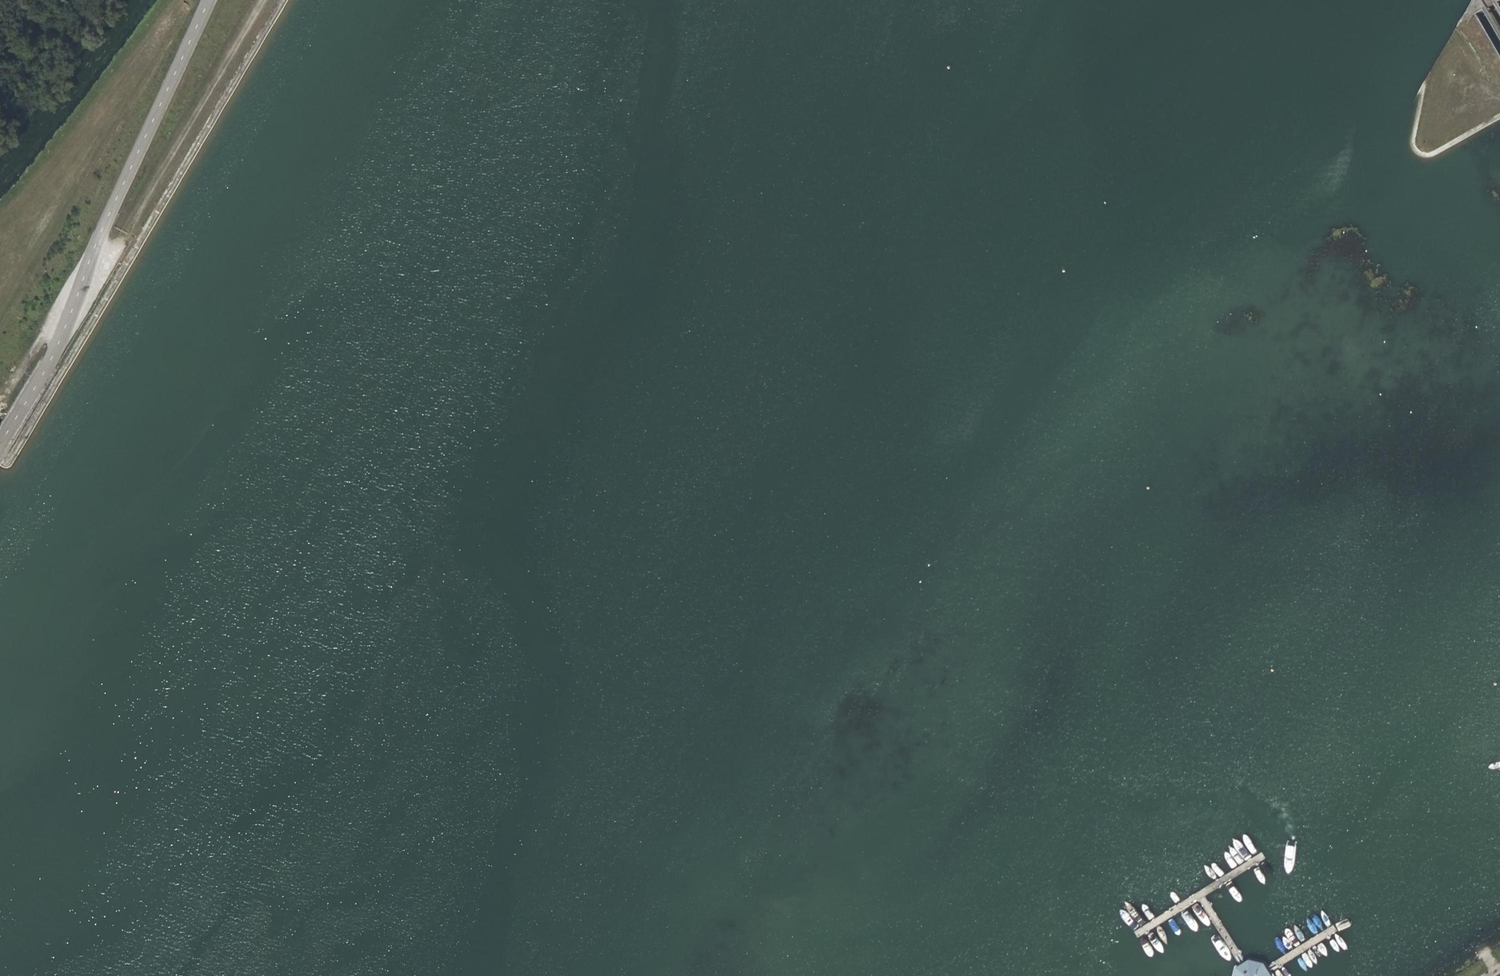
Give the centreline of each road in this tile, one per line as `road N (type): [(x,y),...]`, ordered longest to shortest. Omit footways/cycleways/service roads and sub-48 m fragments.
road 1 (tertiary): [(209,0),(57,345),(0,450)]
road 2 (track): [(83,282),(123,245),(266,0)]

